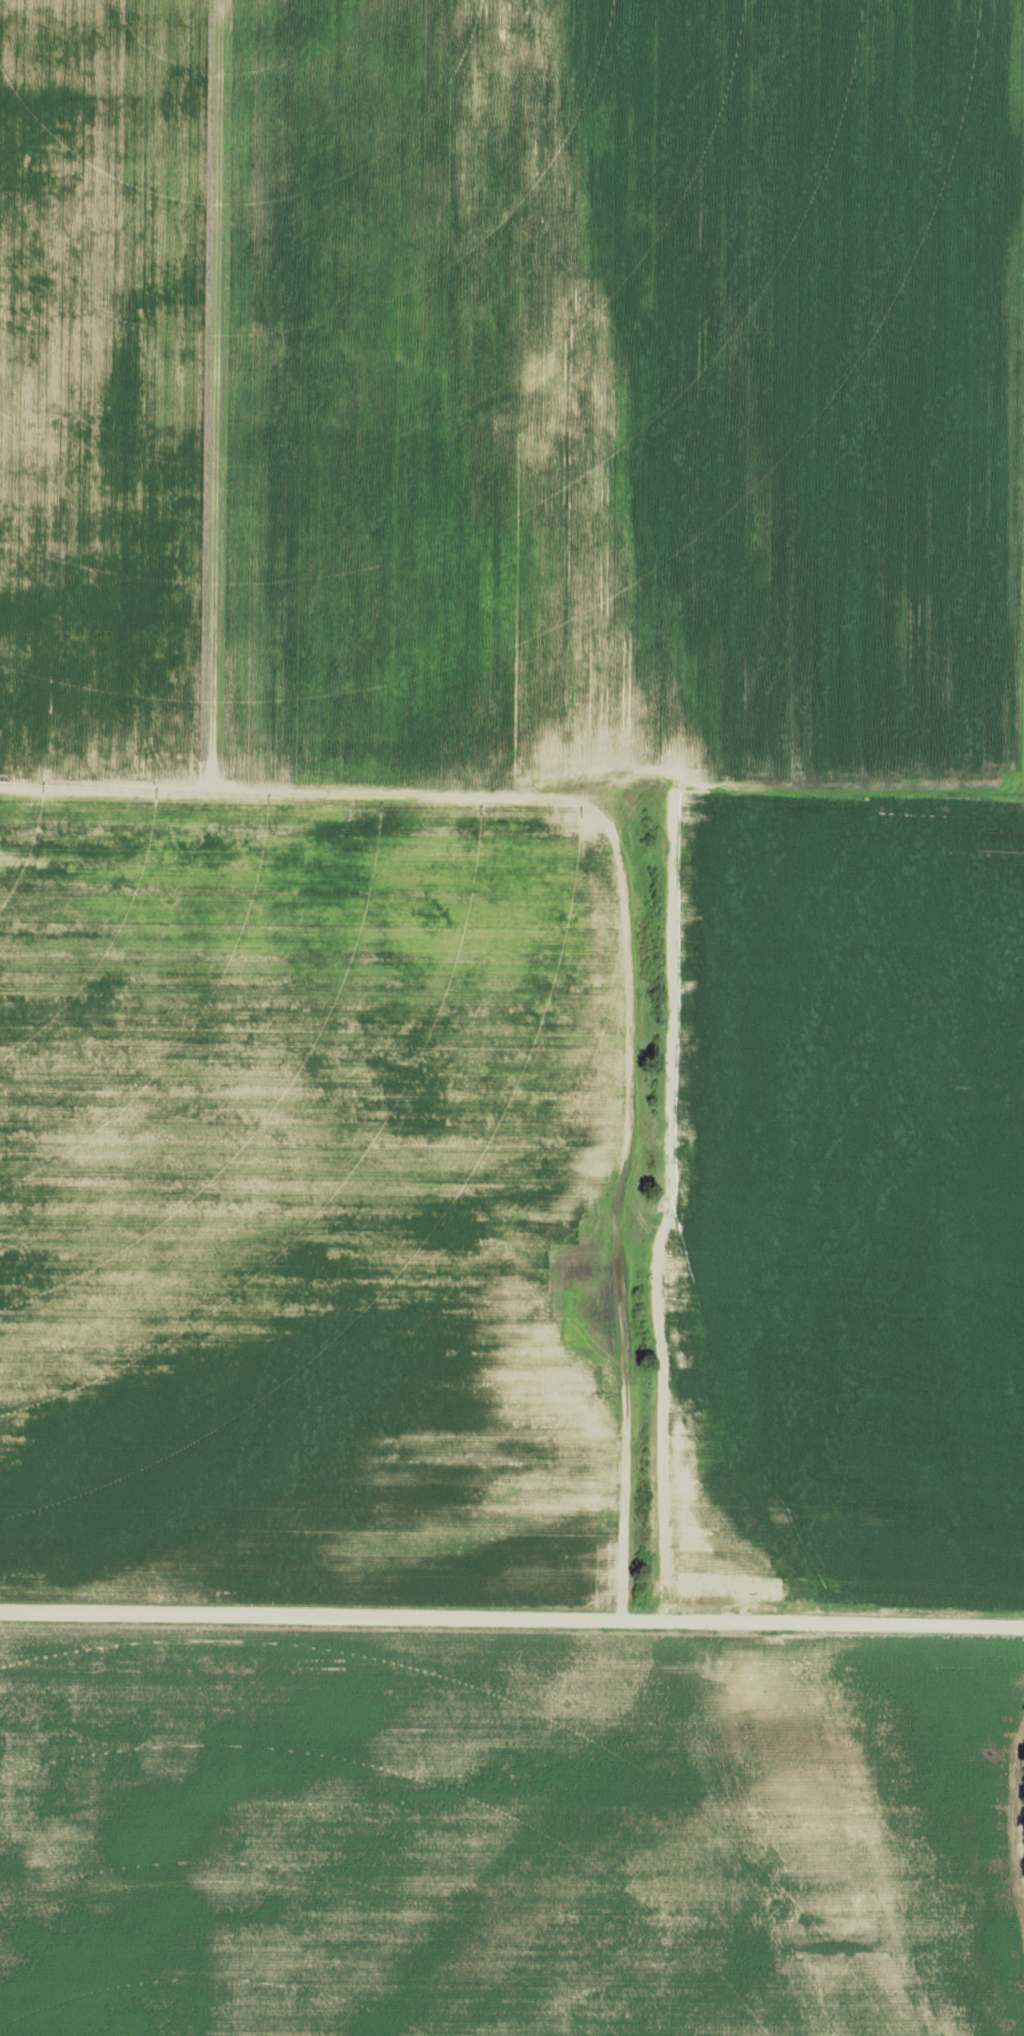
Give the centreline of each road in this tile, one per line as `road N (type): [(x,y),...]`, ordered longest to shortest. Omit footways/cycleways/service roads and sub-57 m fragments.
road 1 (residential): [(1023,1625),(0,1611)]
road 2 (track): [(794,1620),(794,1575),(714,1427),(697,1230)]

